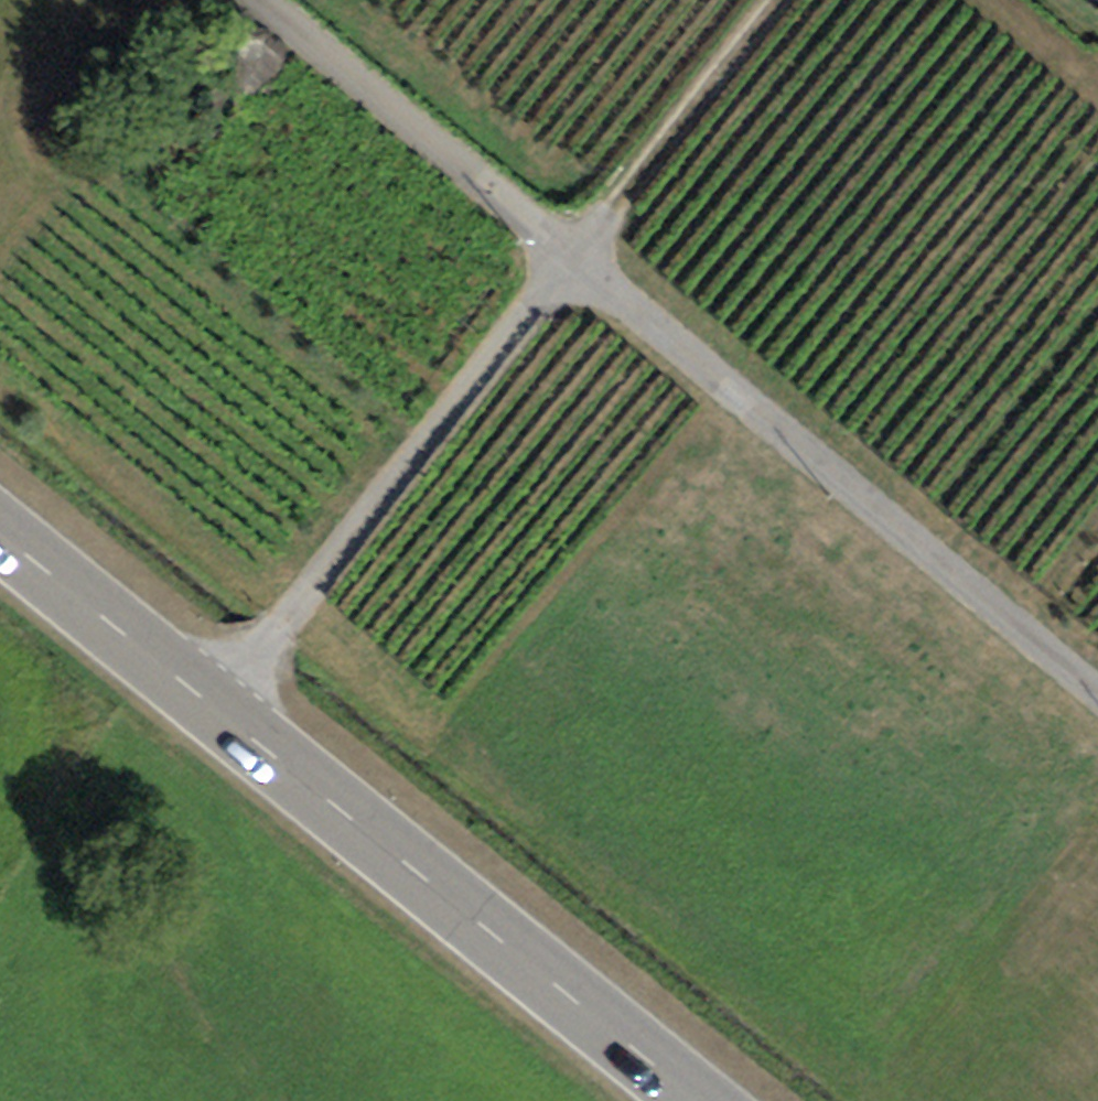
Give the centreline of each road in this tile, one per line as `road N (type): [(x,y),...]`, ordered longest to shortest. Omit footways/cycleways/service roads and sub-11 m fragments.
road 1 (unclassified): [(589,263),(1097,691)]
road 2 (secondary): [(222,704),(709,1100)]
road 3 (residential): [(589,263),(222,704)]
road 4 (unclassified): [(273,0),(589,263)]
road 5 (track): [(589,263),(801,0)]
road 6 (secondary): [(0,524),(222,704)]

